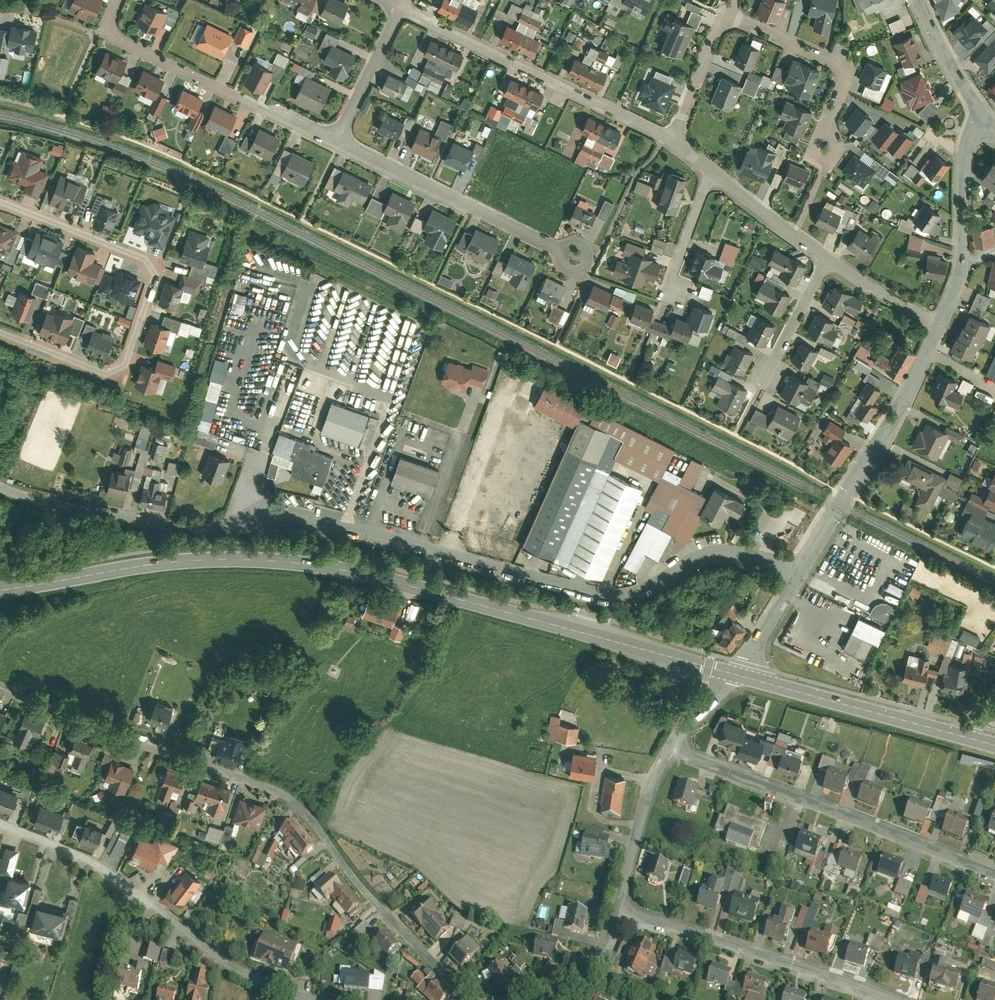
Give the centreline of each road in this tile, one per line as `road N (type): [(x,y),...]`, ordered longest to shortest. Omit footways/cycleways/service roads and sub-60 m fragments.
road 1 (residential): [(799,572),(779,560),(723,551),(655,587),(610,598),(357,529),(252,522),(178,531),(0,487)]
road 2 (secondary): [(731,674),(381,576),(292,561),(200,559),(0,590)]
road 3 (residential): [(0,685),(296,801),(386,914),(479,999)]
road 4 (residential): [(0,331),(118,374),(158,276),(148,257),(0,201)]
road 5 (residential): [(308,999),(225,962),(77,850),(0,818)]
road 6 (residential): [(994,871),(669,748)]
road 7 (unclassified): [(675,139),(400,8)]
road 8 (residential): [(941,323),(883,439),(799,572)]
road 9 (unclassified): [(339,141),(596,265)]
road 10 (residential): [(885,999),(625,907)]
road 11 (unclassified): [(109,32),(339,141)]
road 12 (secondary): [(972,739),(731,674)]
road 13 (residential): [(726,15),(849,69),(825,147)]
road 14 (residential): [(985,118),(963,156),(963,265),(941,323)]
road 15 (residential): [(669,748),(646,795),(625,907)]
road 16 (residential): [(625,907),(585,960),(514,999)]
road 17 (residential): [(339,141),(400,8)]
road 18 (unclassified): [(829,262),(713,173)]
road 19 (residential): [(675,139),(726,15)]
road 20 (tertiary): [(985,118),(923,0)]
road 21 (unclassified): [(829,262),(766,377)]
road 22 (unclassified): [(713,173),(673,276),(675,293)]
road 23 (unclassified): [(941,323),(829,262)]
road 24 (residential): [(799,572),(748,663),(731,674)]

